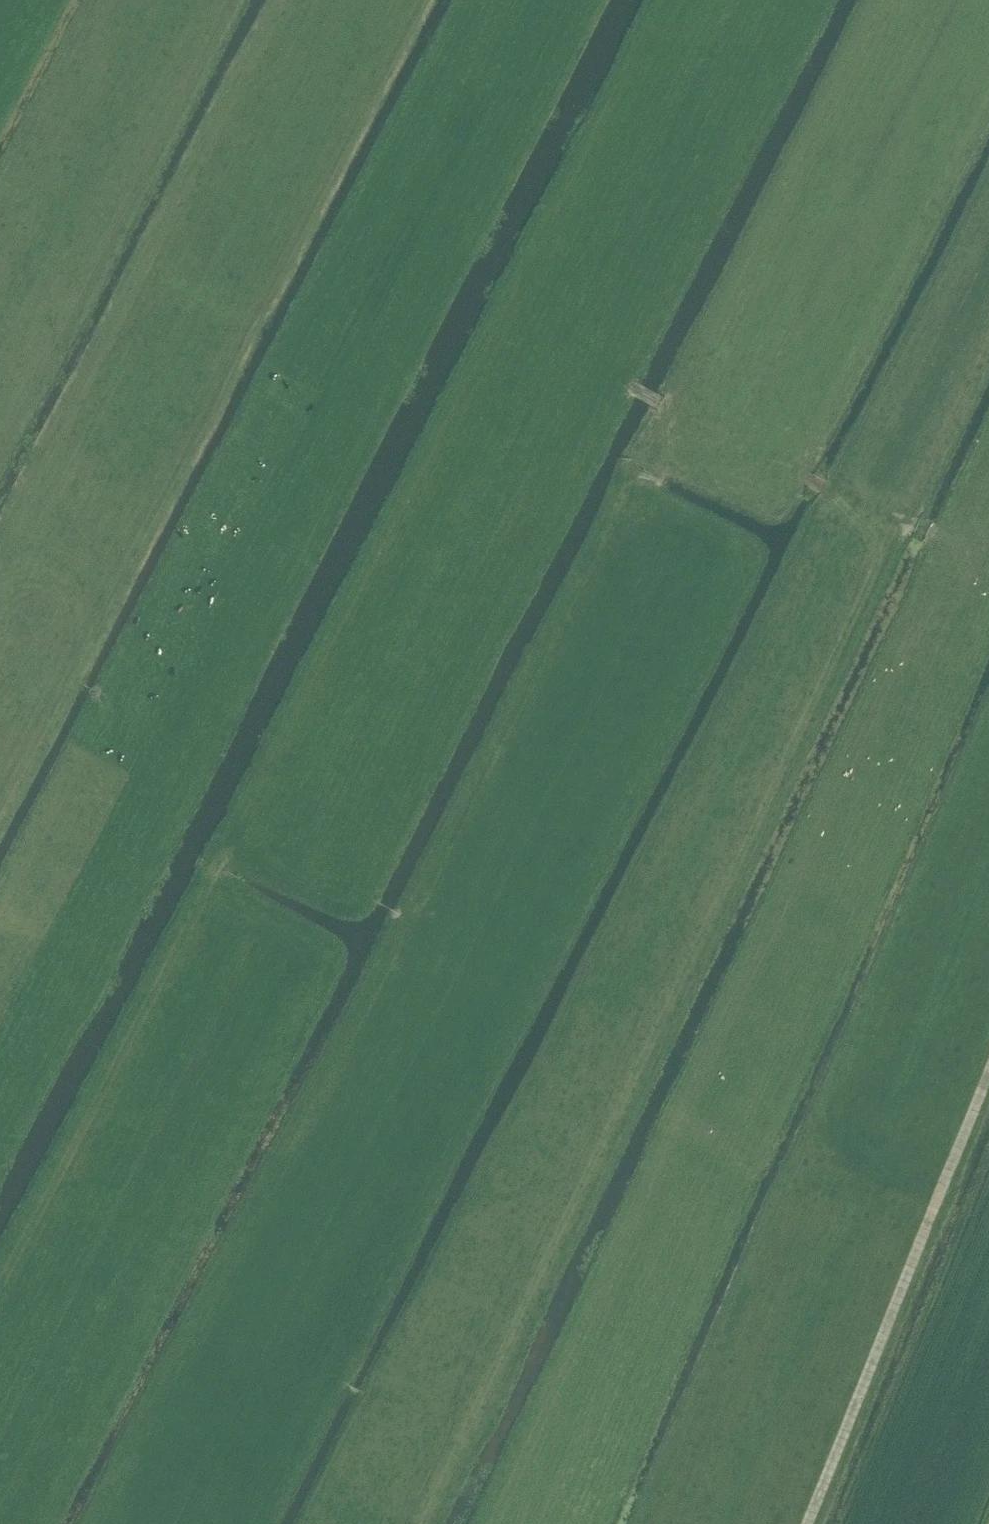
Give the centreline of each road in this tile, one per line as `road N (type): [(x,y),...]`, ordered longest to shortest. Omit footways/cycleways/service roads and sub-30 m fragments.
road 1 (track): [(810,1523),(988,1066)]

